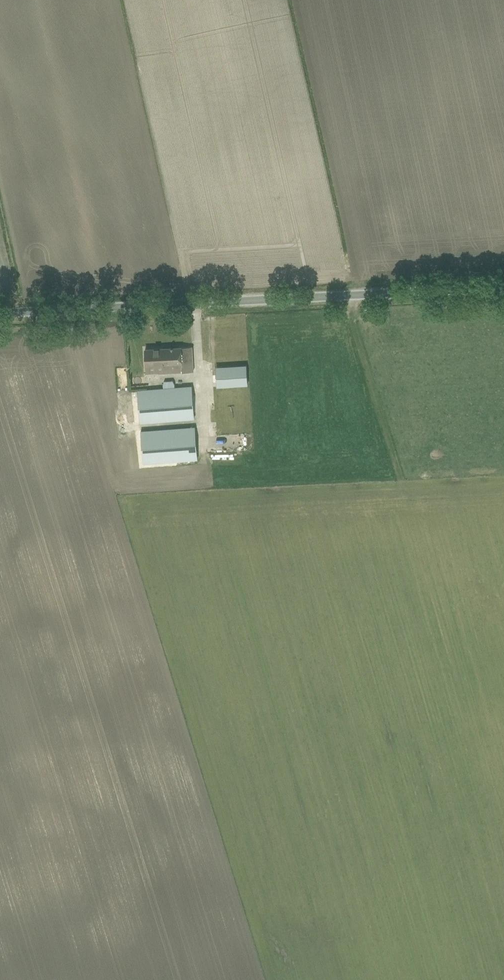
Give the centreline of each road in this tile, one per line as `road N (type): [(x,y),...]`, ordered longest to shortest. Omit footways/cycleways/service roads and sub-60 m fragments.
road 1 (unclassified): [(0,315),(503,288)]

